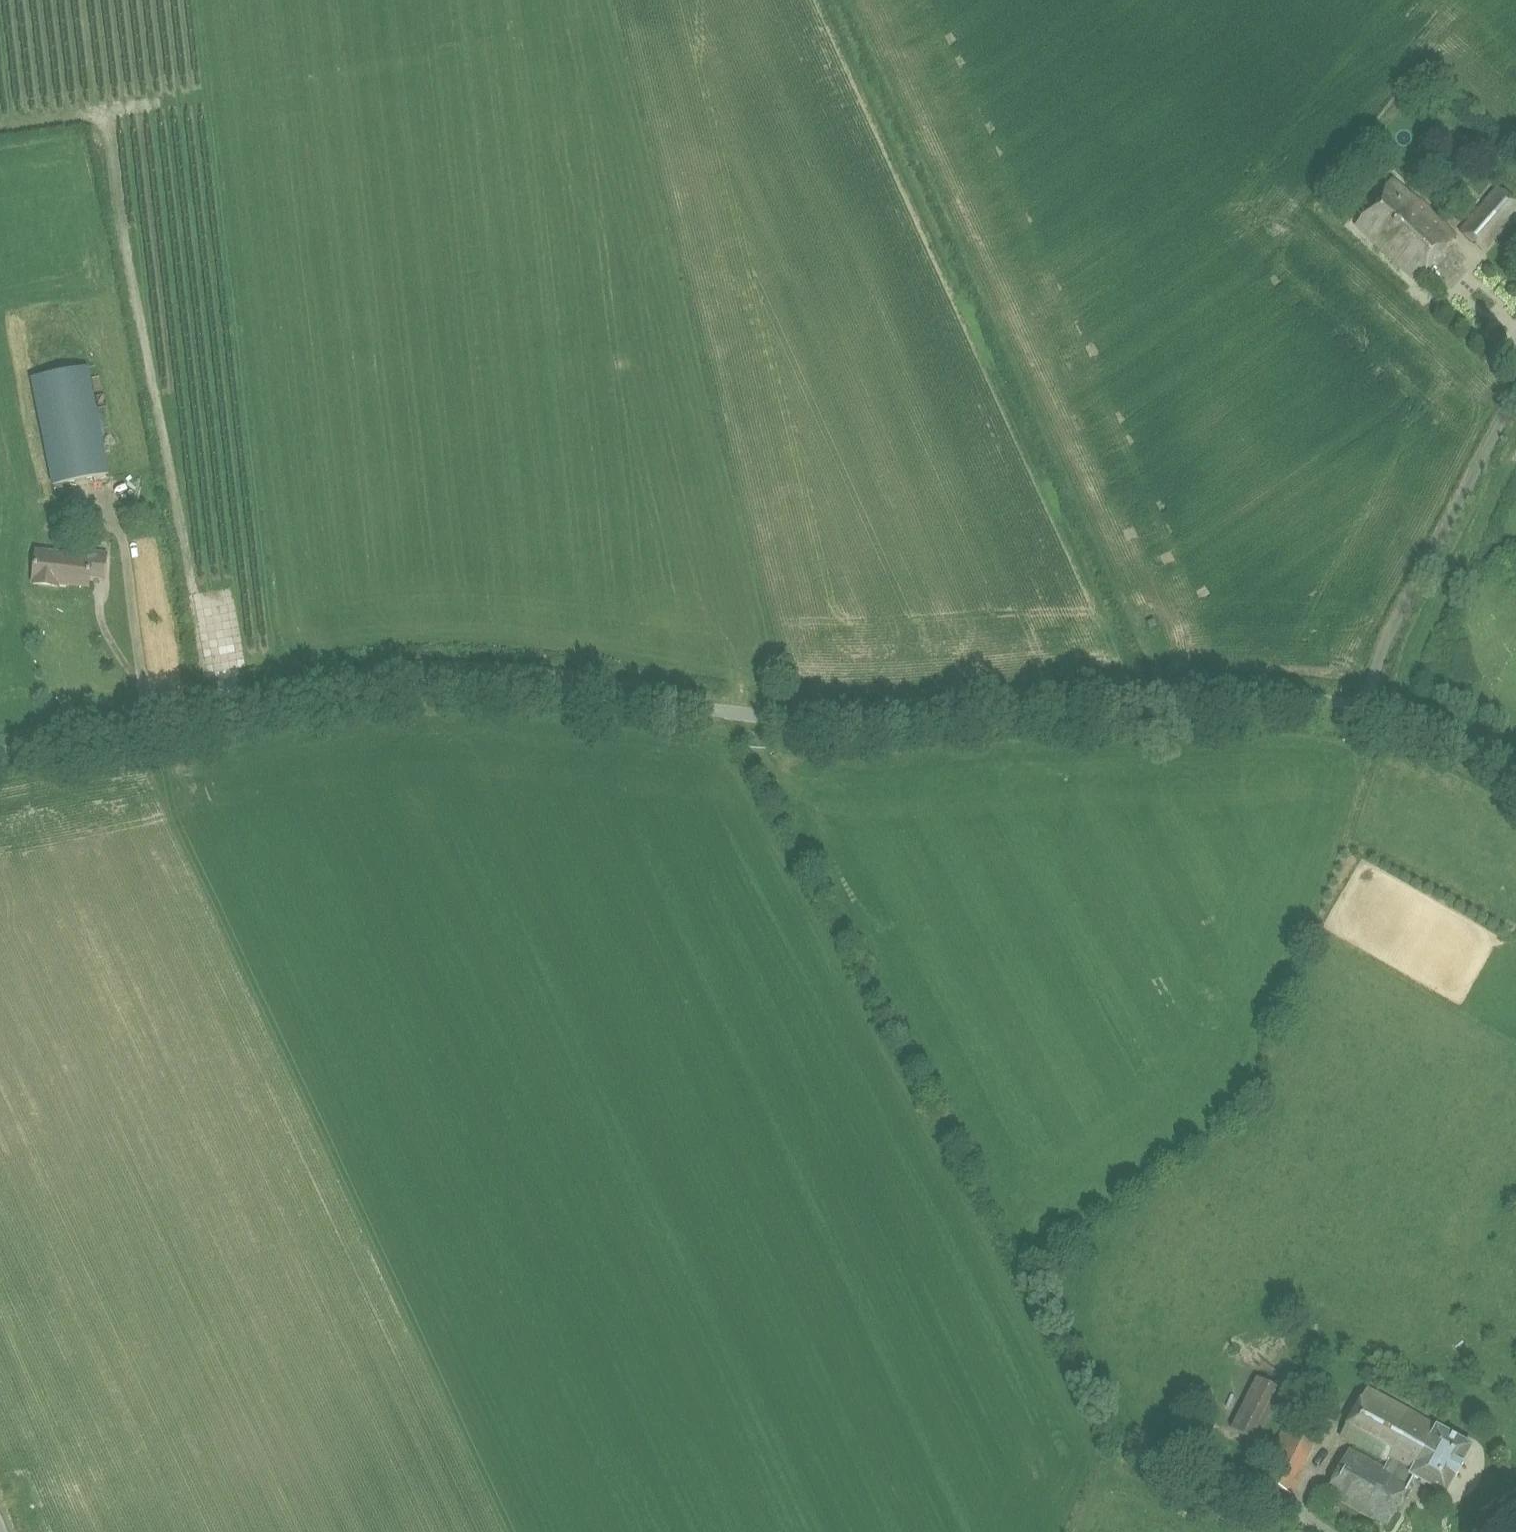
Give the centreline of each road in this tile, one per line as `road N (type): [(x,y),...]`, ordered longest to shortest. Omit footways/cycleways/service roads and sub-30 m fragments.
road 1 (unclassified): [(1515,767),(1453,728),(1393,706),(1314,693),(742,717),(472,684),(347,685),(0,754)]

